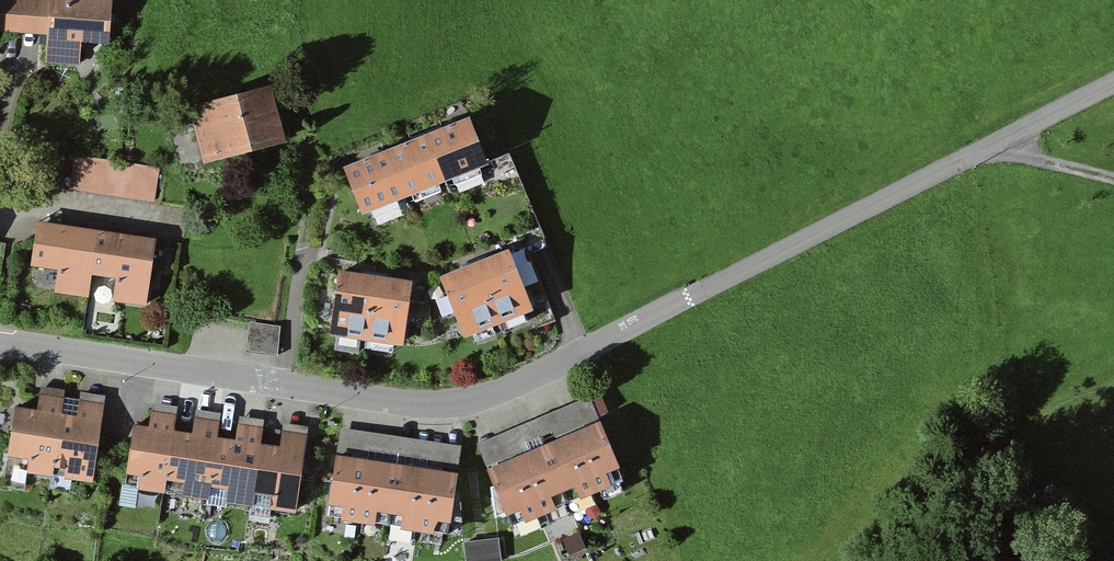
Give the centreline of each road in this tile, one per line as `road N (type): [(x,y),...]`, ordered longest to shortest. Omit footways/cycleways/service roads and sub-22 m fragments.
road 1 (residential): [(689,298),(462,401),(406,403),(0,342)]
road 2 (unclassified): [(1113,82),(689,298)]
road 3 (track): [(282,107),(302,188),(304,252)]
road 4 (track): [(1113,181),(989,146)]

